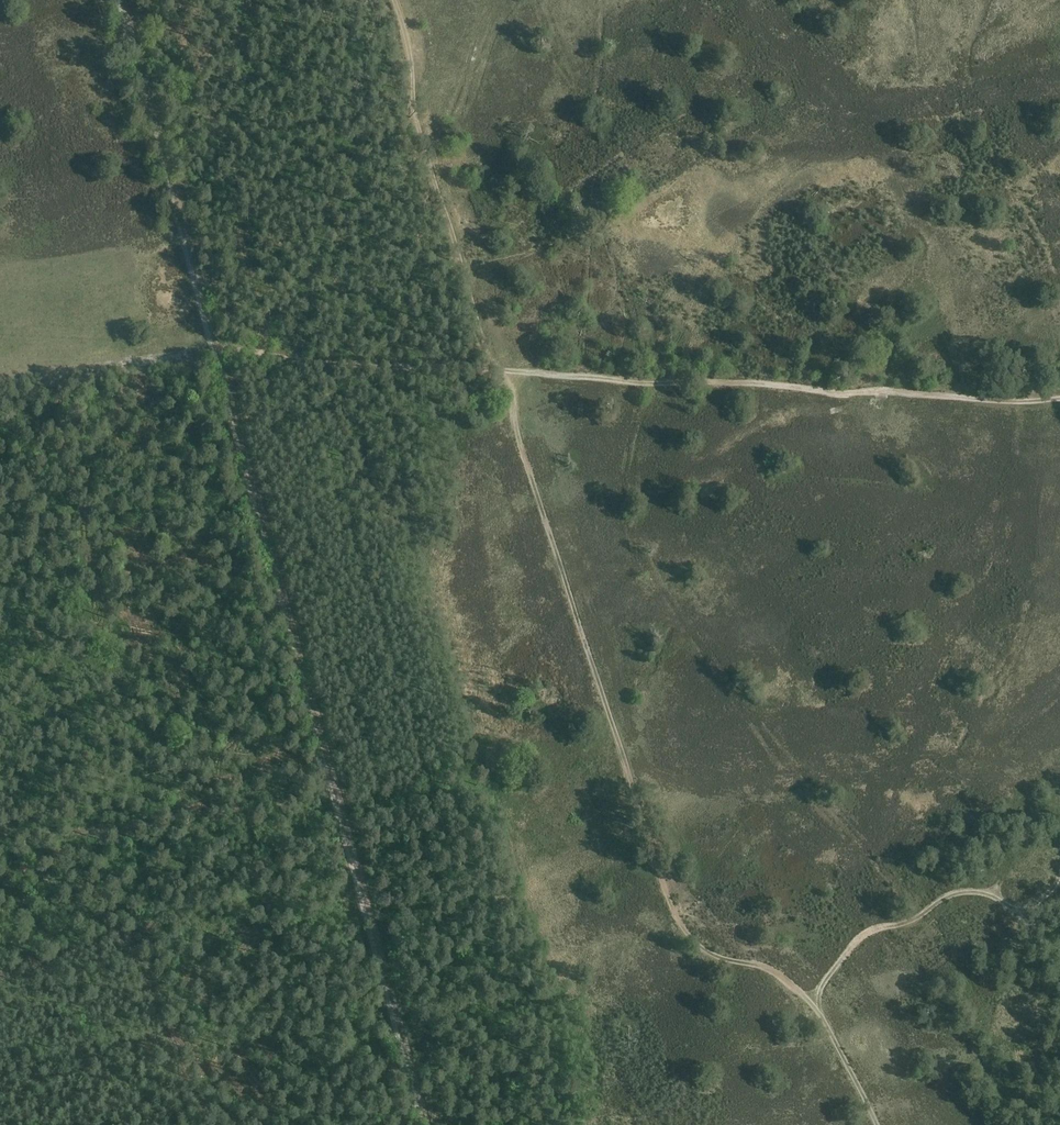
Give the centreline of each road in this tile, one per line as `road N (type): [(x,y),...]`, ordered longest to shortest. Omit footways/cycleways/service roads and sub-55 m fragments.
road 1 (track): [(876,1124),(803,987),(710,949),(682,923),(491,373),(382,0)]
road 2 (track): [(426,1124),(124,0)]
road 3 (track): [(211,355),(1059,404)]

